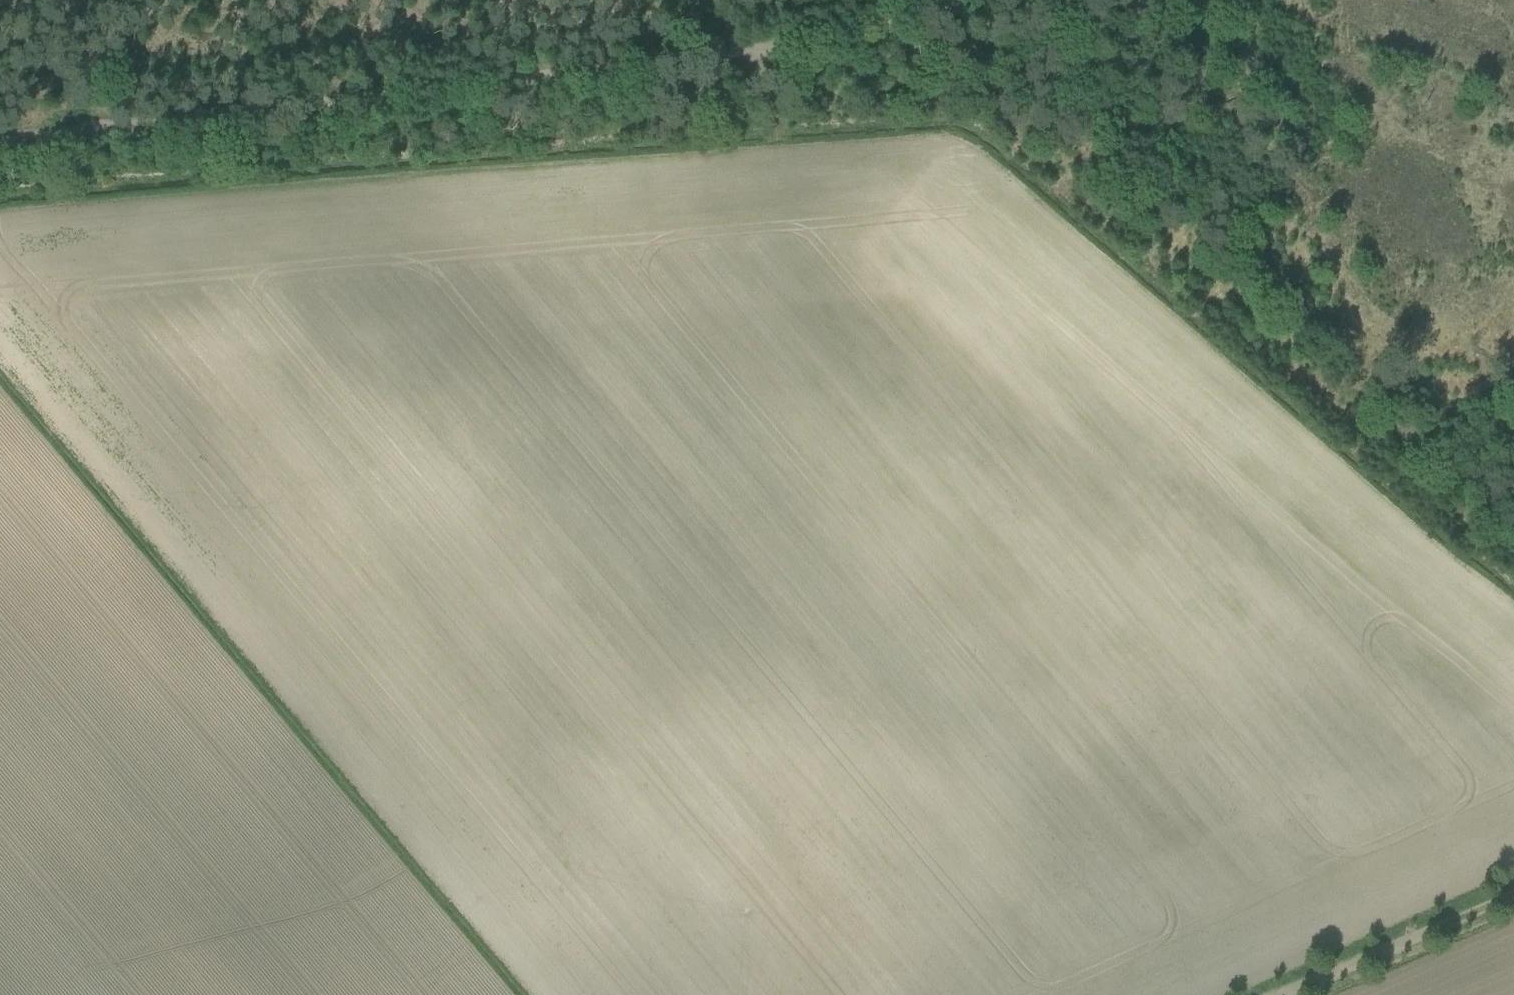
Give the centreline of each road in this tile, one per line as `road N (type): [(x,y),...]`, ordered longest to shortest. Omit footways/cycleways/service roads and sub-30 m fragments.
road 1 (track): [(914,0),(652,74),(0,150)]
road 2 (track): [(1285,994),(1513,896)]

